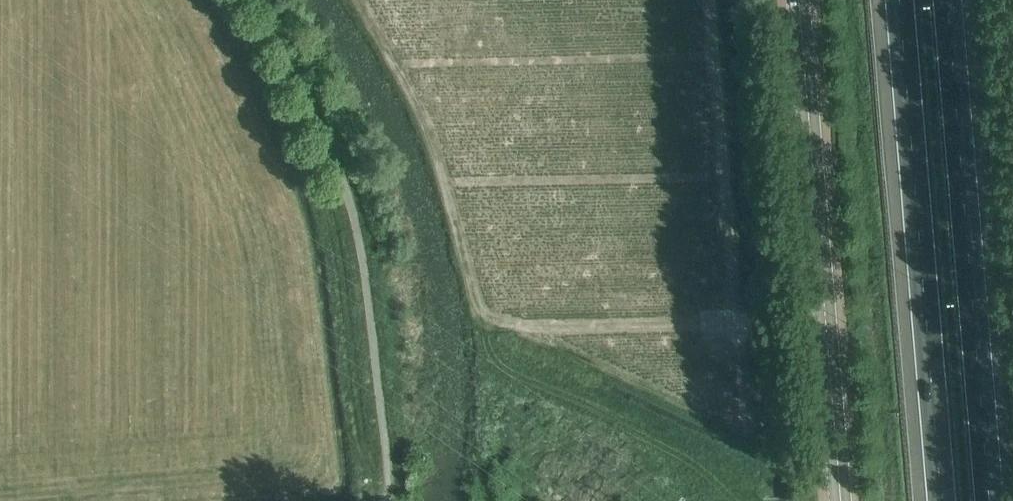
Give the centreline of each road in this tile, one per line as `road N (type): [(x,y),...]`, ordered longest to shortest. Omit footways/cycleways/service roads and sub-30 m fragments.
road 1 (motorway): [(887,0),(935,500)]
road 2 (motorway): [(995,500),(952,0)]
road 3 (tertiary): [(841,500),(799,0)]

